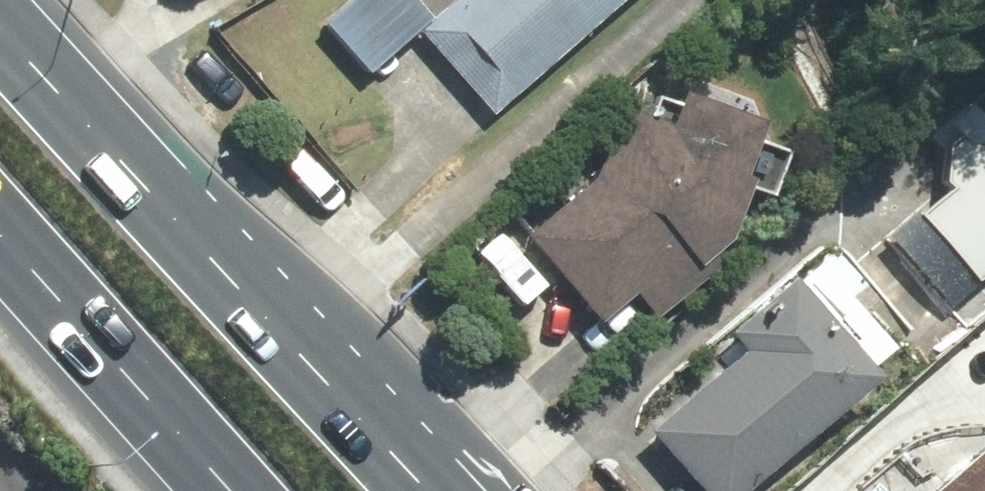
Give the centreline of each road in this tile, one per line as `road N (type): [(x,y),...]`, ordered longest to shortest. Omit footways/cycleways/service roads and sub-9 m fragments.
road 1 (primary): [(0,30),(426,490)]
road 2 (primary): [(232,490),(0,235)]

